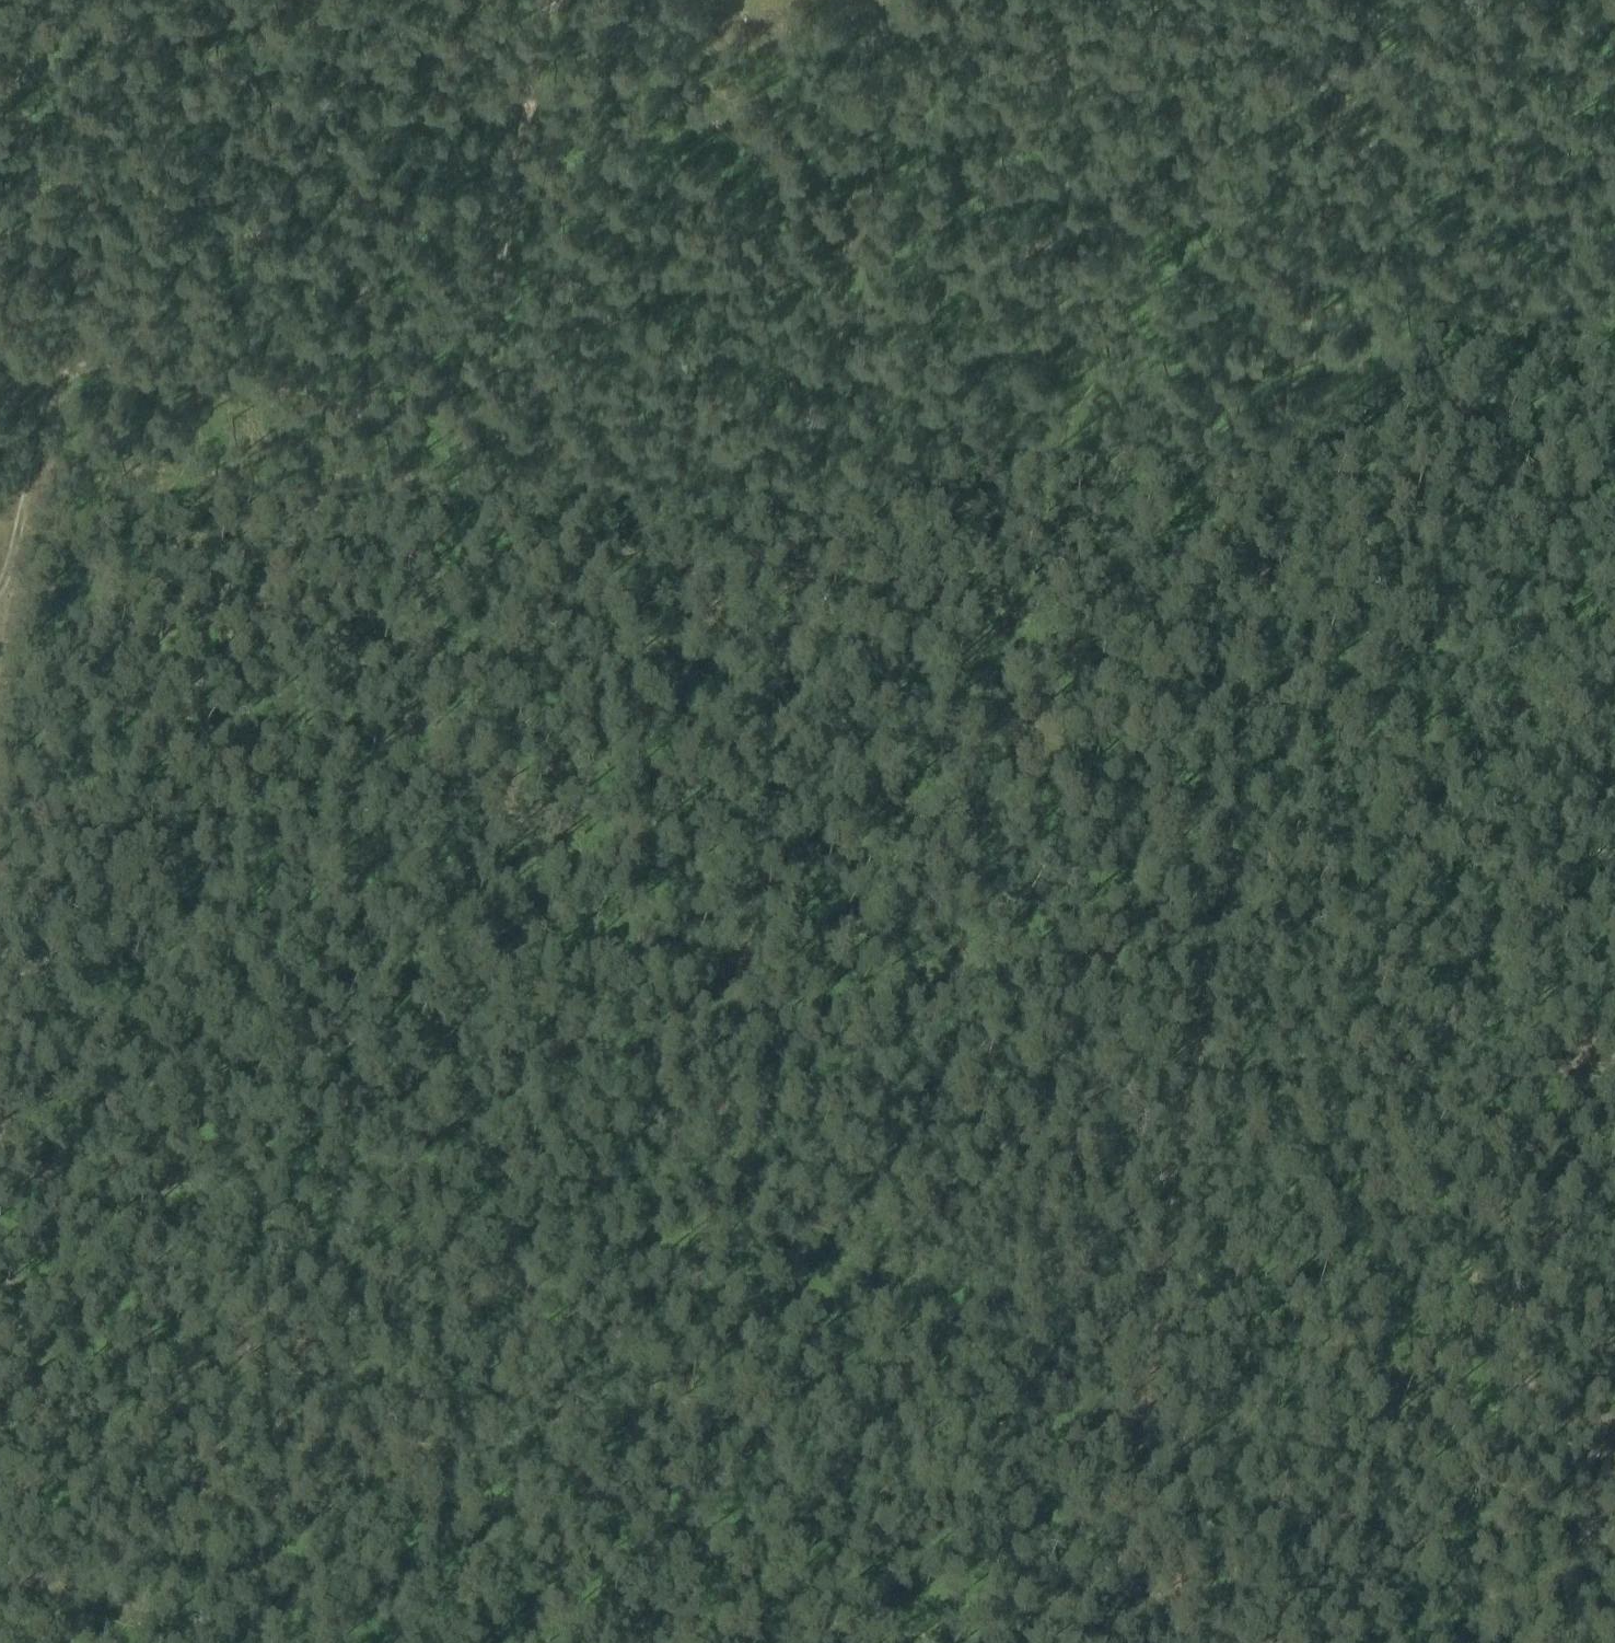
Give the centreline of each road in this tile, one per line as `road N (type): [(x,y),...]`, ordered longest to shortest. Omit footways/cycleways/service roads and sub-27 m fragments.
road 1 (track): [(2,608),(35,437)]

